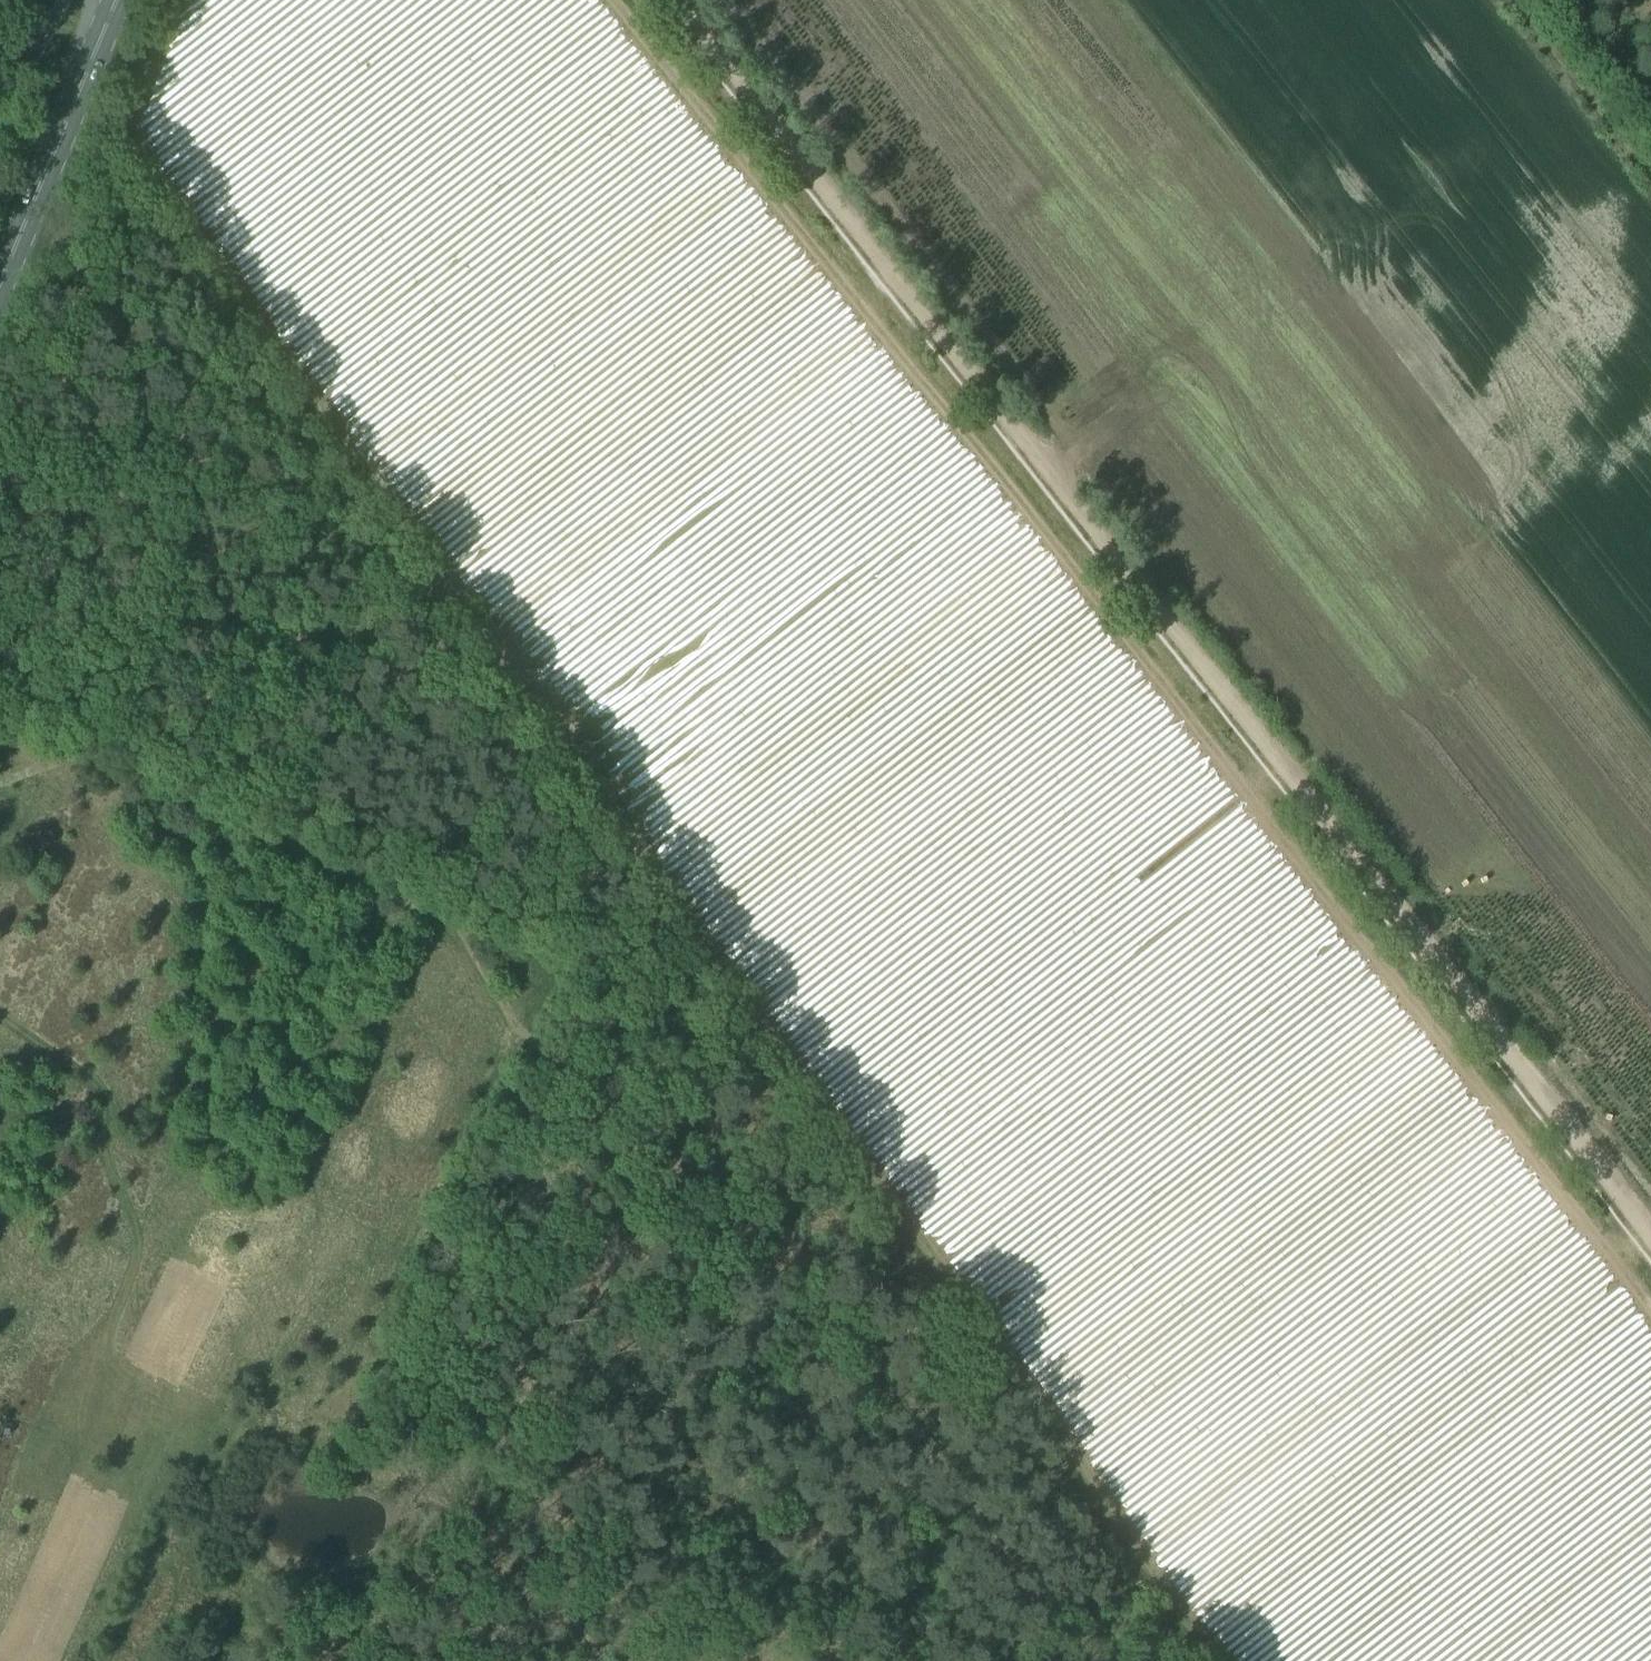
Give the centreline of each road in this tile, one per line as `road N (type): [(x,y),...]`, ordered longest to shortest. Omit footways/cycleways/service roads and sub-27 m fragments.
road 1 (track): [(1650,1233),(679,0)]
road 2 (primary): [(0,282),(116,0)]
road 3 (track): [(1532,0),(1650,147)]

